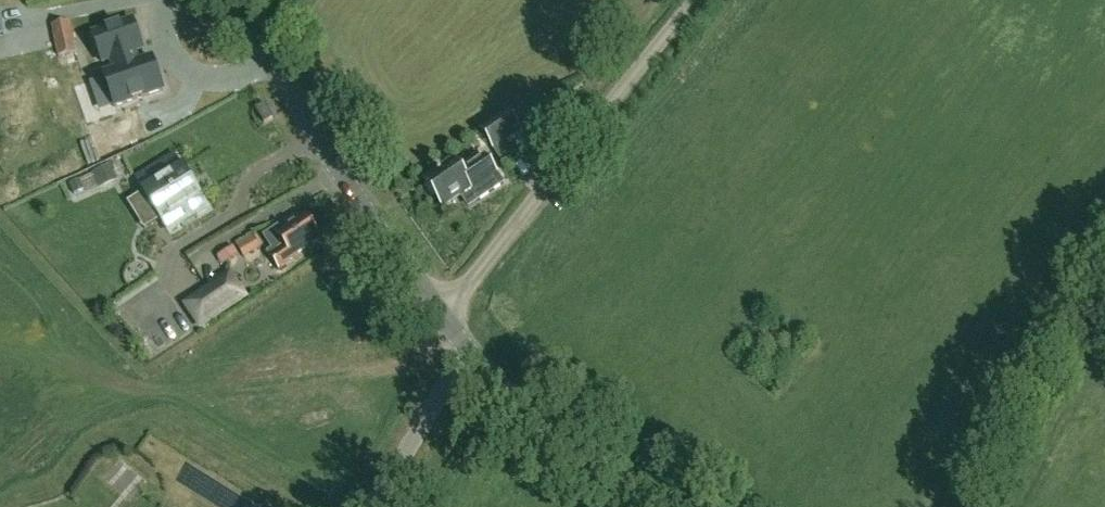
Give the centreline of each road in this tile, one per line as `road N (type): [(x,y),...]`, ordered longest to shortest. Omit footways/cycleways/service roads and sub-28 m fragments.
road 1 (unclassified): [(446,318),(709,0)]
road 2 (unclassified): [(446,318),(286,80),(244,0)]
road 3 (unclassified): [(664,506),(533,416),(446,318)]
road 4 (track): [(477,356),(375,506)]

